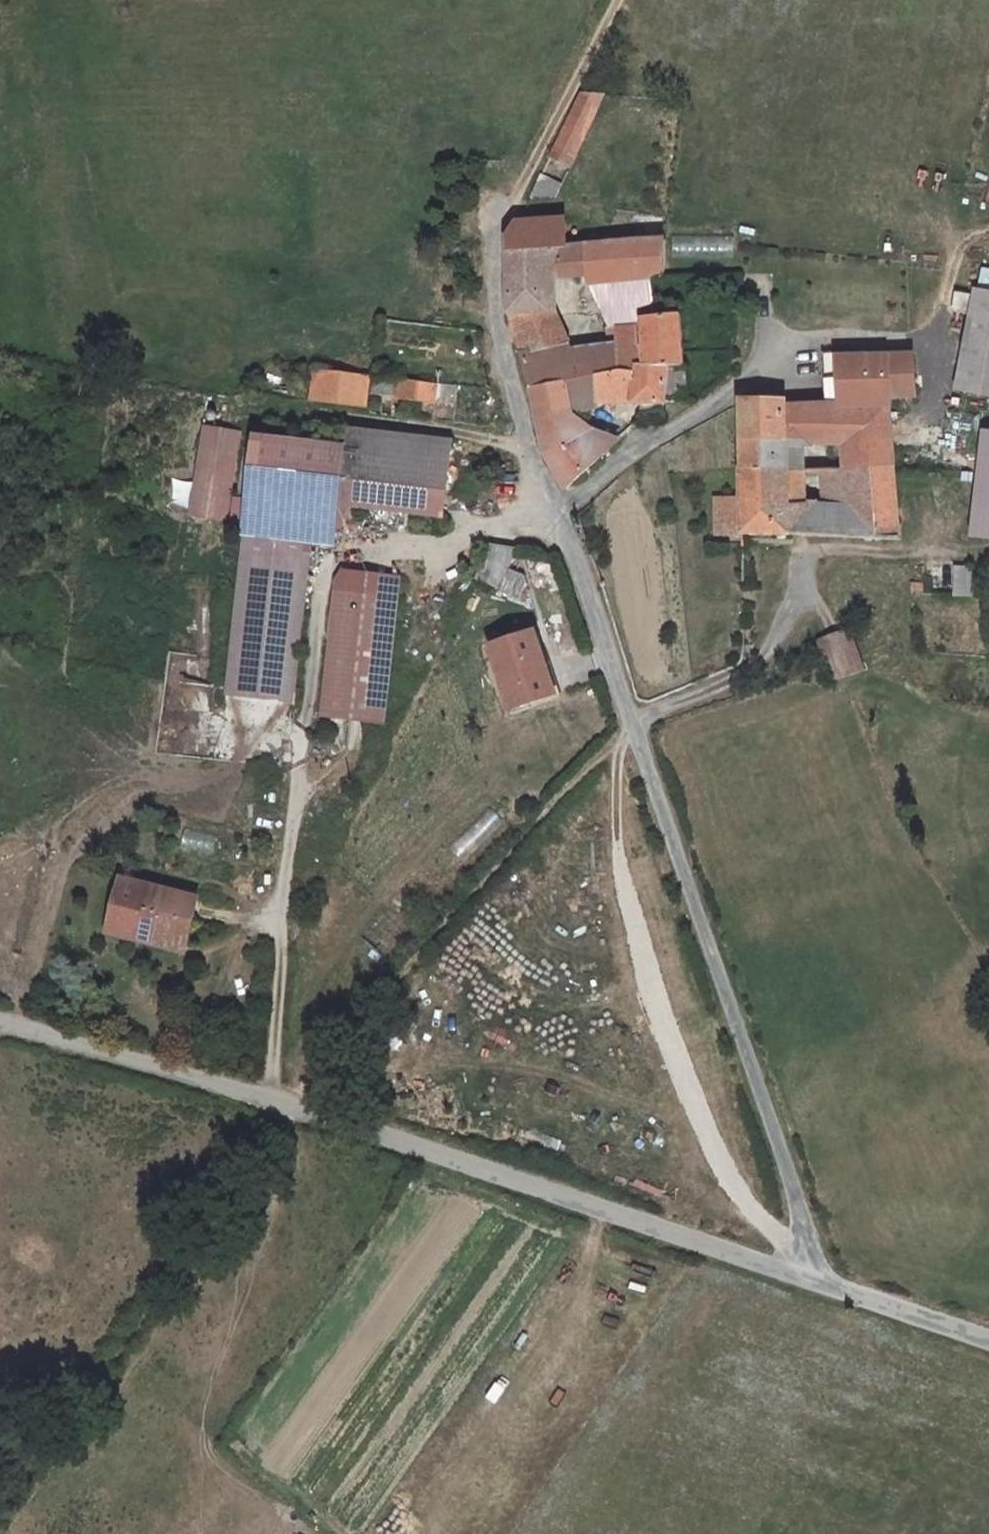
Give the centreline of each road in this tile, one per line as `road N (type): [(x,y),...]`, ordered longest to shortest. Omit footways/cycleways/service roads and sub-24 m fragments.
road 1 (unclassified): [(0,1023),(815,1281)]
road 2 (residential): [(559,527),(635,723),(806,1230),(815,1281)]
road 3 (track): [(269,1108),(203,1243),(0,1511)]
road 4 (residential): [(559,527),(498,332),(498,211)]
road 5 (residential): [(782,353),(635,450),(559,527)]
road 6 (unclassified): [(815,1281),(988,1337)]

